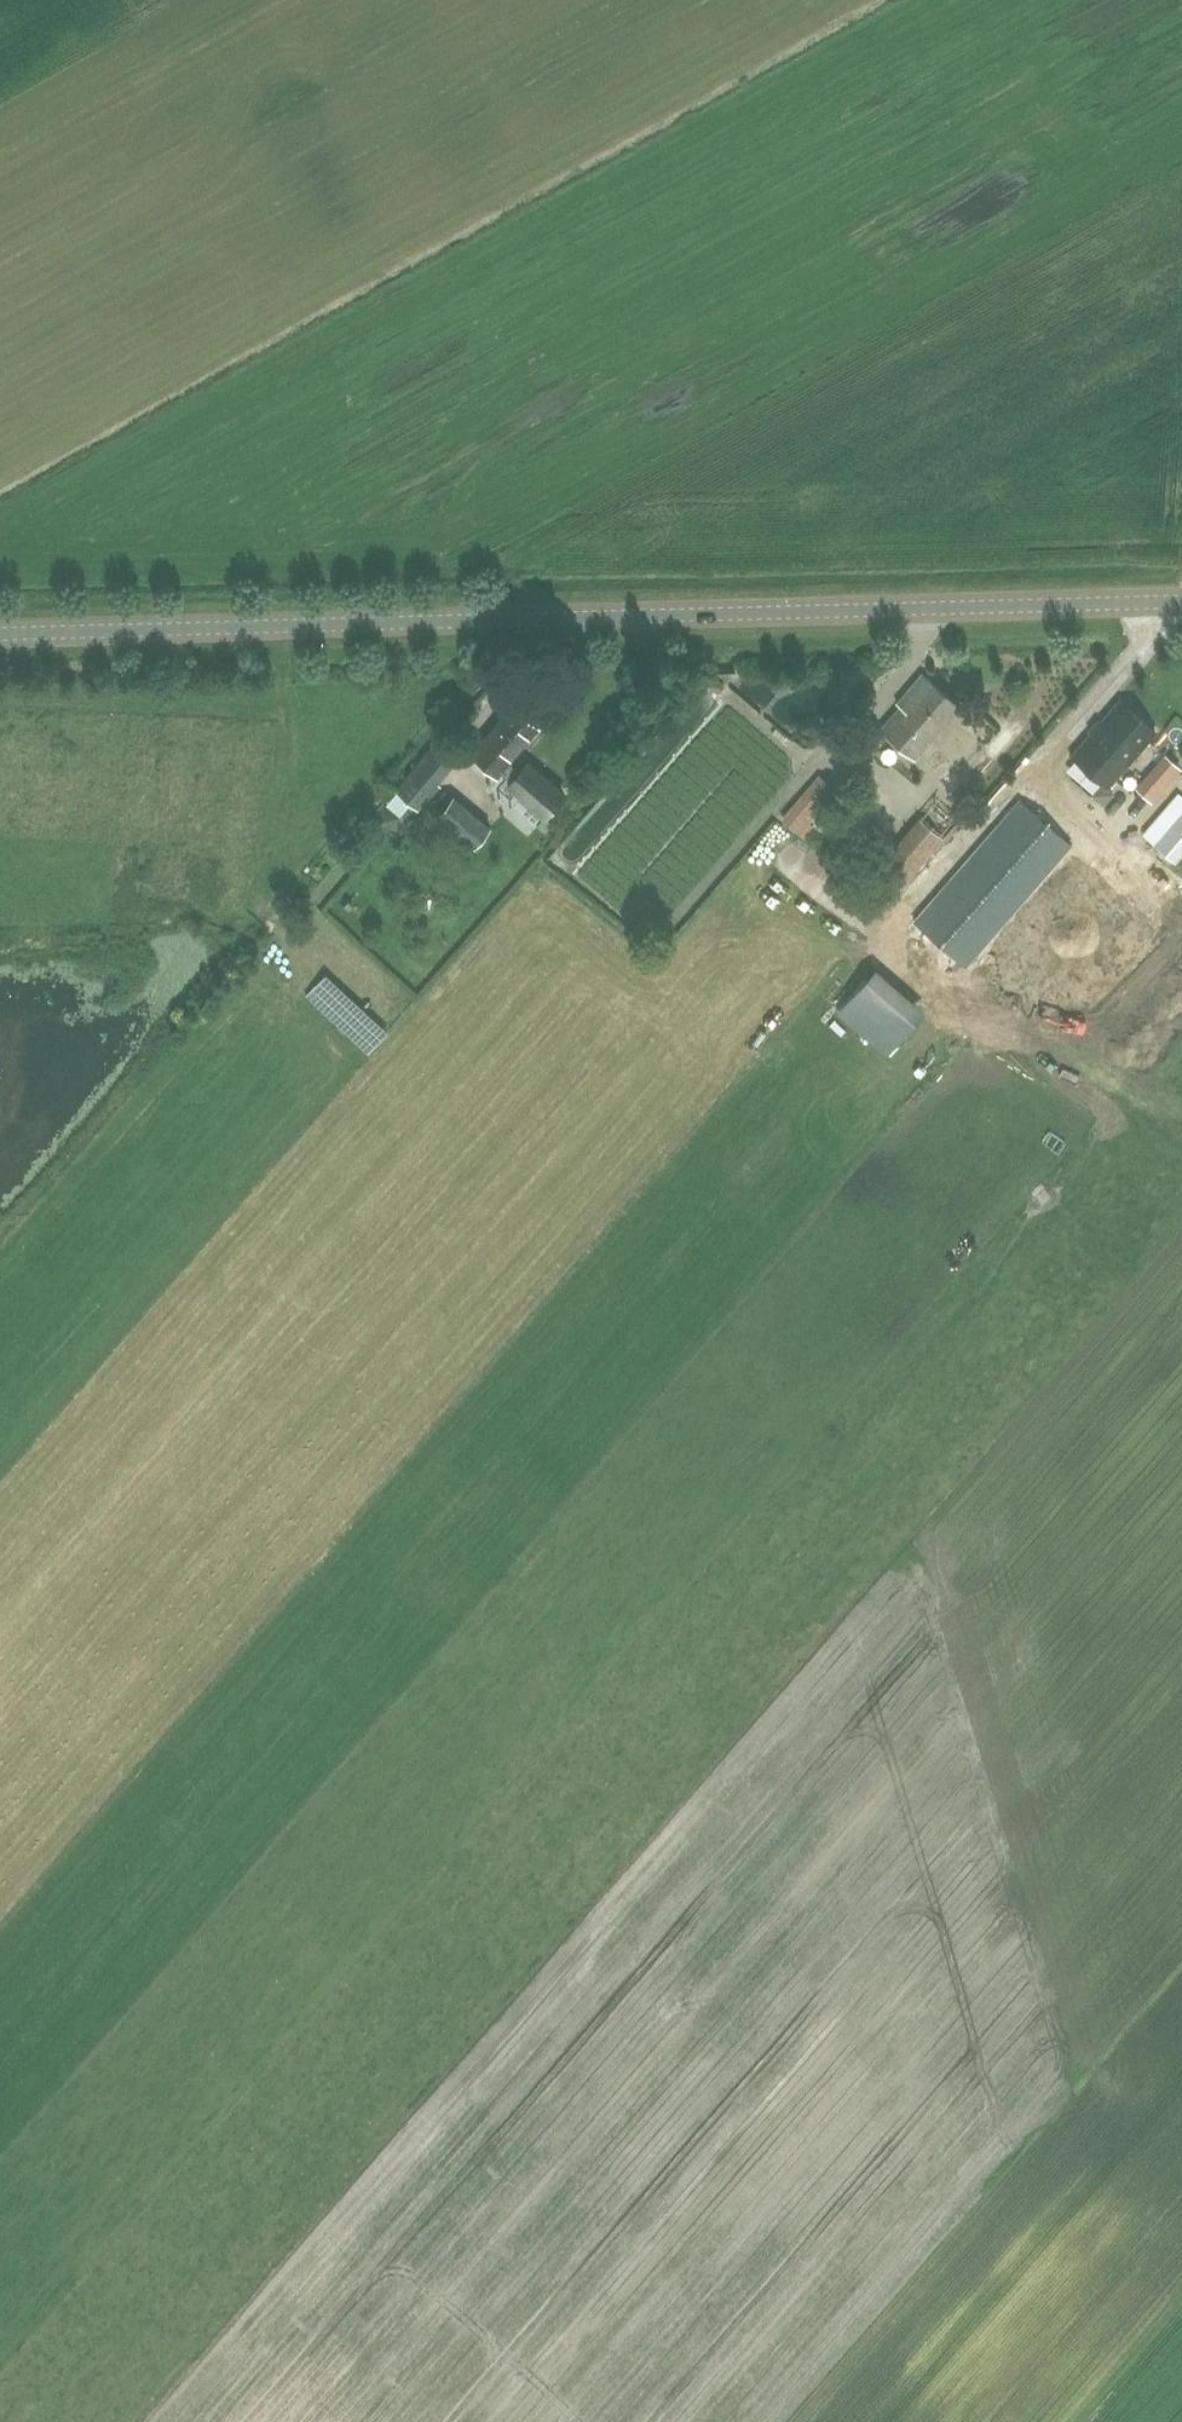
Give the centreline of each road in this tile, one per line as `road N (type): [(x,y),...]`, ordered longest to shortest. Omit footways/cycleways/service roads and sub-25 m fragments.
road 1 (tertiary): [(1181,602),(0,633)]

